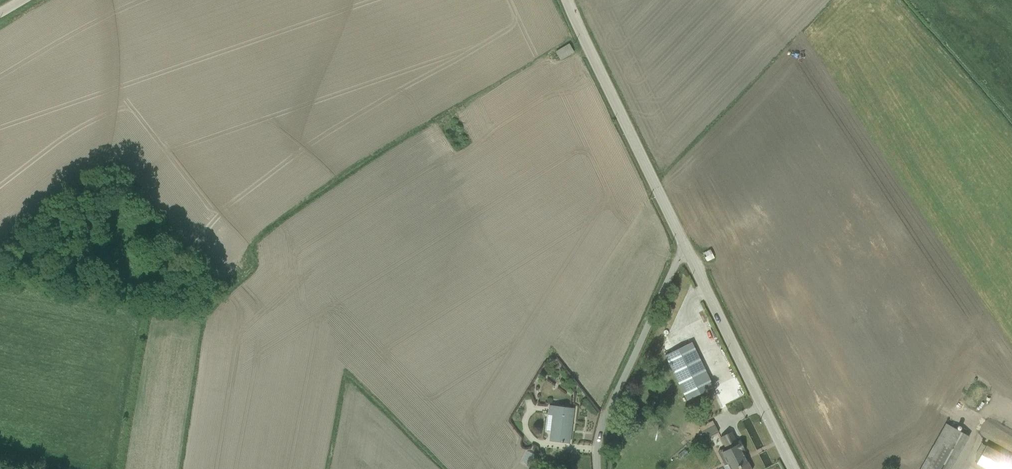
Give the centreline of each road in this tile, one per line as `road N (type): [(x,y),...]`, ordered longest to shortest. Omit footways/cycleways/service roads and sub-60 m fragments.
road 1 (residential): [(565,0),(683,246)]
road 2 (residential): [(683,246),(796,468)]
road 3 (residential): [(683,246),(597,433),(597,468)]

